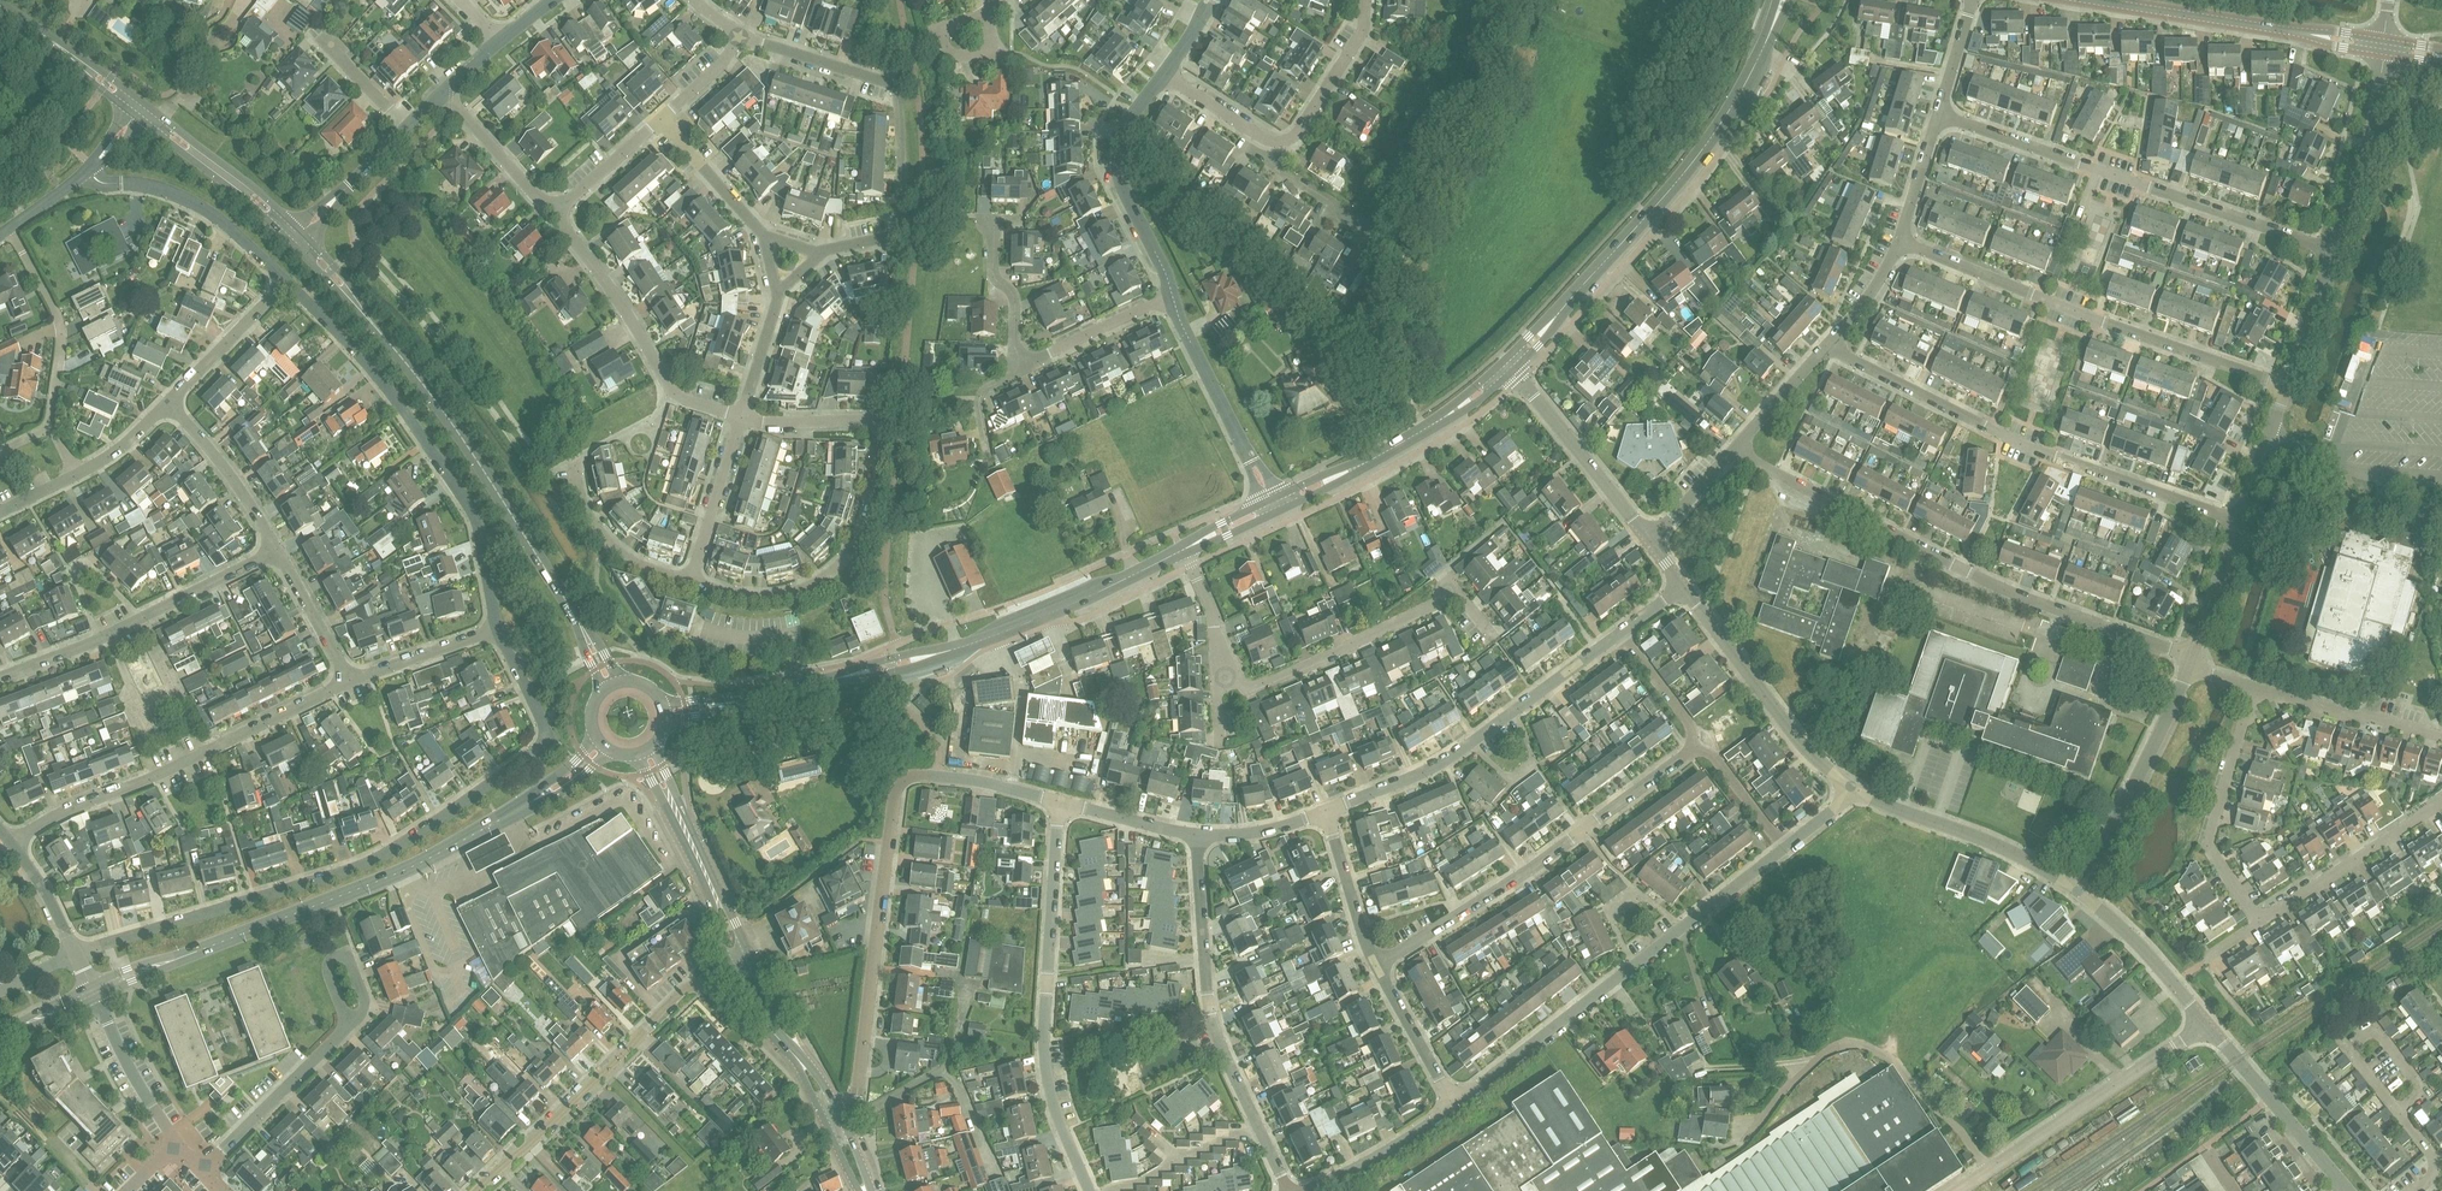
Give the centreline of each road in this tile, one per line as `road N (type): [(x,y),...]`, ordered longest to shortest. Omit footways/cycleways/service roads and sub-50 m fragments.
road 1 (residential): [(74,954),(356,867),(536,753),(545,725),(499,629)]
road 2 (secondary): [(613,685),(412,368),(300,235)]
road 3 (secondary): [(667,713),(958,648),(1183,550)]
road 4 (residential): [(2194,658),(2023,598),(1736,448)]
road 5 (secondary): [(1509,369),(1708,144),(1784,0)]
road 6 (residential): [(693,573),(732,593),(776,594),(831,573),(862,534),(880,419),(743,417)]
road 7 (residential): [(2239,520),(1986,428),(1828,348)]
road 8 (tertiary): [(216,945),(425,861),(540,797),(602,746)]
road 9 (residential): [(1452,1102),(1784,848)]
road 10 (residential): [(2333,253),(1938,118)]
road 11 (residential): [(2287,387),(1898,245)]
road 12 (residential): [(499,629),(469,504),(366,362),(290,286)]
road 13 (residential): [(1090,1190),(1043,1056),(1062,802)]
road 14 (residential): [(1378,967),(1702,744)]
road 15 (residential): [(822,253),(896,232),(898,95),(881,82),(743,36)]
road 16 (residential): [(7,839),(351,682)]
road 17 (residential): [(1286,1190),(1205,993),(1198,835)]
road 18 (residential): [(1326,812),(1451,757),(1623,631)]
road 19 (residential): [(477,1190),(684,991),(733,969)]
road 20 (residential): [(855,1109),(894,794),(909,777)]
road 21 (residential): [(1226,675),(1245,686),(1274,679),(1448,598),(1463,599),(1496,644)]
road 22 (tertiary): [(2382,49),(2081,0)]
road 23 (residential): [(0,676),(127,628),(277,553)]
road 24 (residential): [(743,417),(671,391),(558,212)]
road 25 (secondary): [(1273,511),(1377,461),(1509,369)]
road 26 (unclassified): [(1984,1167),(2207,1025)]
road 27 (residential): [(1850,785),(1797,740),(1683,586)]
road 28 (residential): [(2079,892),(1986,840),(1850,785)]
road 29 (residential): [(2262,919),(2212,851),(2257,689)]
road 30 (residential): [(2079,892),(2190,668)]
road 31 (residential): [(1273,511),(1163,290)]
road 32 (residential): [(290,286),(213,214),(157,189),(101,183),(90,169)]
road 33 (residential): [(1163,290),(1120,179),(1118,152),(1167,77)]
road 34 (residential): [(1804,1058),(1847,1043),(1899,1063),(1984,1167)]
road 35 (residential): [(1652,540),(1509,369)]
road 36 (residential): [(2349,1190),(2207,1025)]
road 37 (residential): [(2262,919),(2441,799)]
road 38 (residential): [(49,430),(63,335),(10,229)]
road 39 (residential): [(2402,1113),(2346,1044),(2372,1024),(2428,1094)]
road 40 (residential): [(2333,253),(2382,49)]
road 41 (residential): [(202,1170),(349,1025)]
road 42 (secondary): [(300,235),(141,109)]
road 43 (residential): [(2257,689),(2441,734)]
road 44 (residential): [(855,1109),(871,1111),(952,1058),(965,984)]
road 45 (residential): [(2207,1025),(2139,944),(2079,892)]
road 46 (residential): [(277,553),(251,505),(171,405)]
road 47 (residential): [(693,573),(658,571),(612,543),(580,491),(581,459)]
road 48 (residential): [(1275,146),(1298,136),(1365,31),(1367,0)]
road 49 (residential): [(1299,1190),(1398,1143),(1452,1102)]
road 50 (secondary): [(141,109),(0,6)]
road 51 (residential): [(171,405),(290,286)]
road 52 (residential): [(1017,372),(1163,290)]
road 53 (residential): [(178,1141),(96,999)]
road 54 (residential): [(1017,372),(1015,299),(992,269),(994,216)]
road 55 (residential): [(693,573),(743,417)]
road 56 (residential): [(1378,967),(1326,812)]
road 57 (residential): [(558,212),(447,92)]
road 58 (residential): [(351,682),(499,629)]
road 59 (residential): [(764,239),(662,120)]
road 60 (residential): [(1062,802),(968,779),(909,777)]
road 61 (residential): [(1452,1102),(1378,967)]
road 62 (residential): [(300,235),(409,131)]
road 63 (residential): [(1706,1172),(1804,1058)]
road 64 (residential): [(351,682),(277,553)]
road 65 (residential): [(349,1025),(331,979),(337,958),(352,964),(365,1003),(355,1019)]
road 66 (residential): [(990,12),(995,56),(948,53),(944,33),(975,20)]
road 67 (residential): [(2194,658),(2239,520)]
road 68 (residential): [(2287,387),(2333,253)]
road 69 (residential): [(2239,520),(2287,387)]
road 70 (residential): [(409,131),(313,29)]
road 71 (residential): [(1198,835),(1062,802)]
road 72 (residential): [(558,212),(662,120)]
road 73 (residential): [(1702,744),(1623,631)]
road 74 (residential): [(1736,448),(1828,348)]
road 75 (tertiary): [(705,874),(648,752)]
road 76 (tertiary): [(216,945),(89,986)]
road 77 (residential): [(1898,245),(1938,118)]
road 78 (residential): [(74,954),(7,839)]
road 79 (residential): [(1784,848),(1702,744)]
road 80 (residential): [(1226,675),(1183,550)]
road 81 (tertiary): [(96,999),(216,945)]
road 82 (residential): [(1198,835),(1268,830),(1326,812)]
road 83 (residential): [(1363,235),(1279,168),(1275,146)]
road 84 (residential): [(743,417),(778,293)]
road 85 (residential): [(1275,146),(1167,77)]
road 86 (residential): [(1828,348),(1870,298),(1898,245)]
road 87 (residential): [(1652,540),(1736,448)]
road 88 (residential): [(1938,118),(1972,0)]

